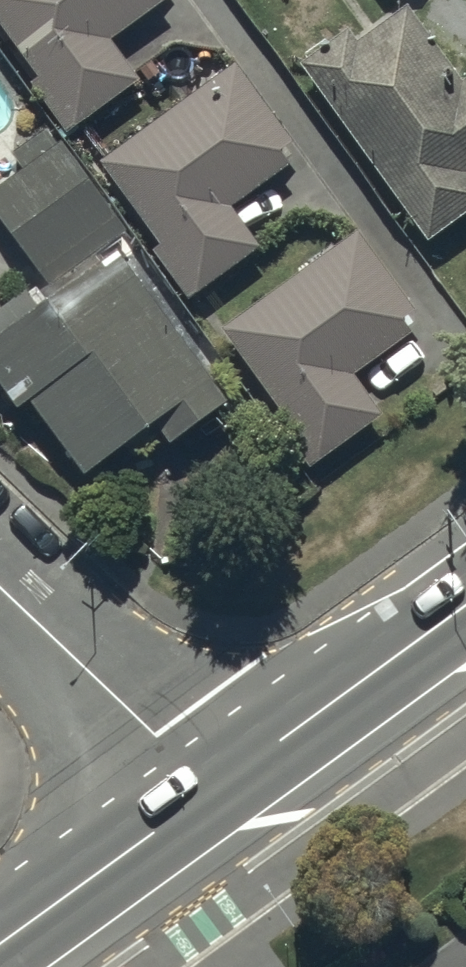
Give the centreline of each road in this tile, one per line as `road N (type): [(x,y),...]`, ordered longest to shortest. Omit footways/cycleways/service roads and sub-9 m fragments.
road 1 (secondary): [(212,789),(465,605)]
road 2 (residential): [(212,789),(0,585)]
road 3 (secondary): [(0,944),(212,789)]

